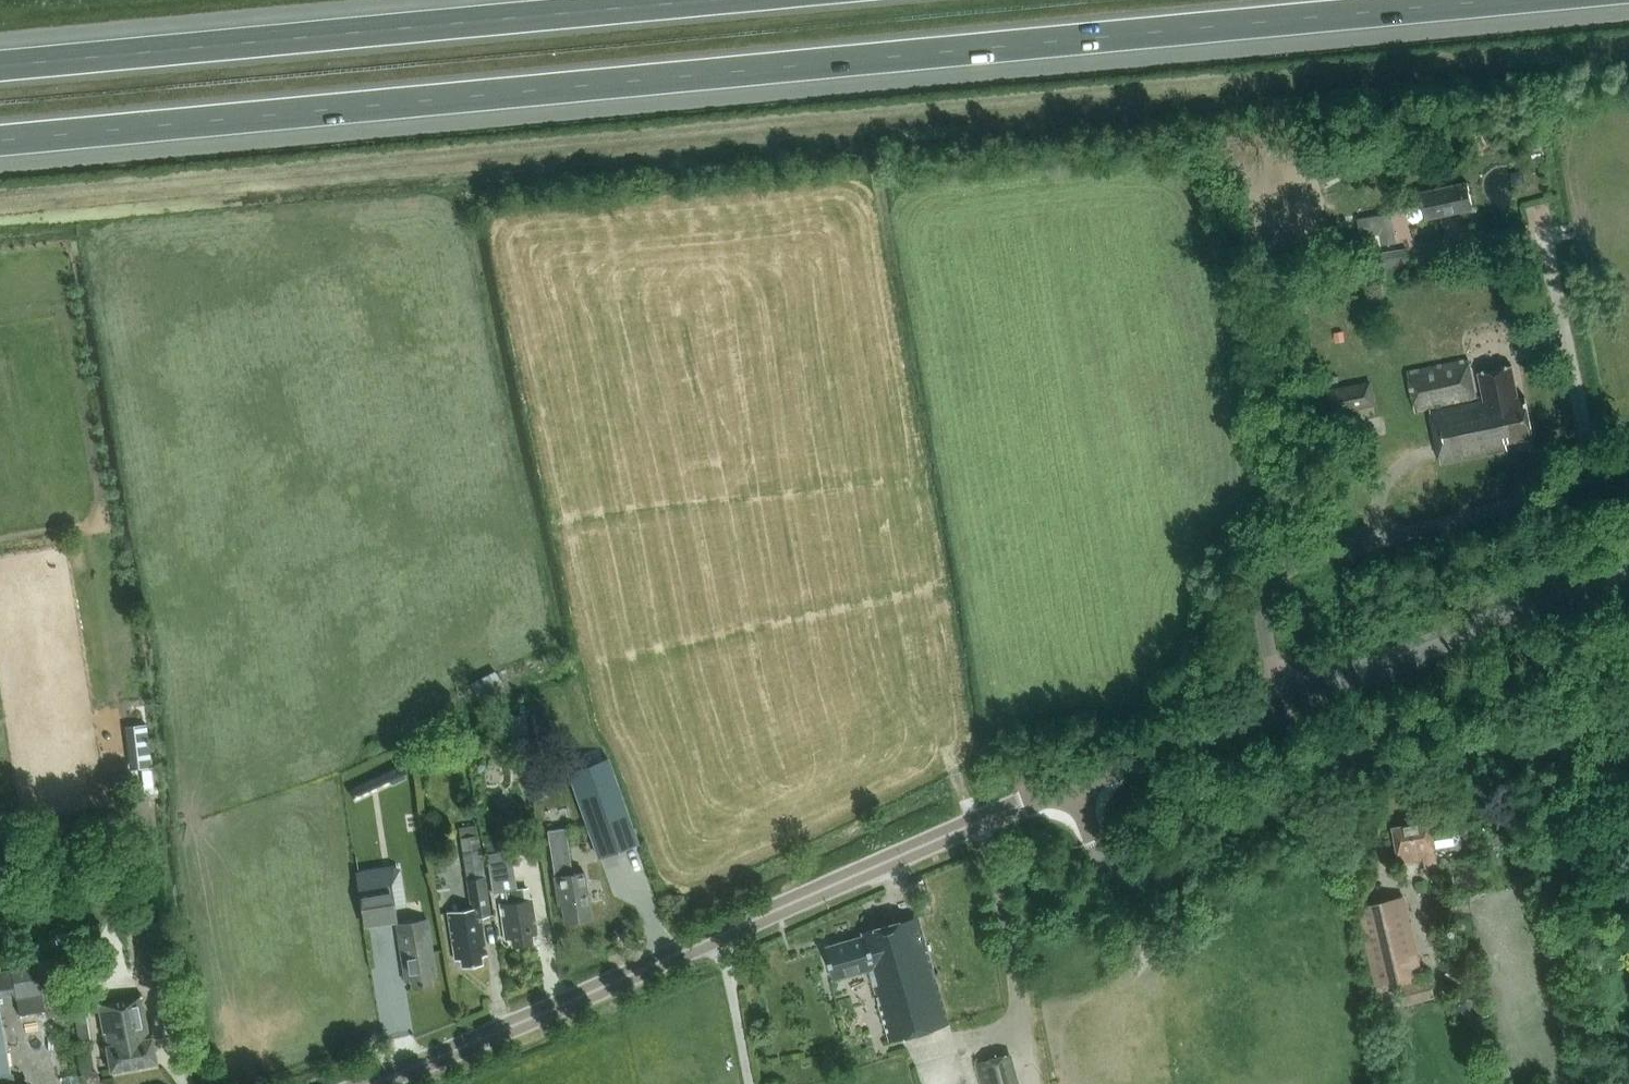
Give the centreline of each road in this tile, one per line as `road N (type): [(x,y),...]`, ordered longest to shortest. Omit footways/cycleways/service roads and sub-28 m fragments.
road 1 (motorway): [(0,140),(1503,0)]
road 2 (tertiary): [(369,1083),(1077,788)]
road 3 (motorway): [(706,0),(0,65)]
road 4 (unclassified): [(1077,788),(1113,869),(1136,881),(1161,881),(1330,771),(1548,730),(1628,705)]
road 5 (tertiary): [(1077,788),(1628,572)]
road 6 (track): [(984,822),(1038,1083)]

